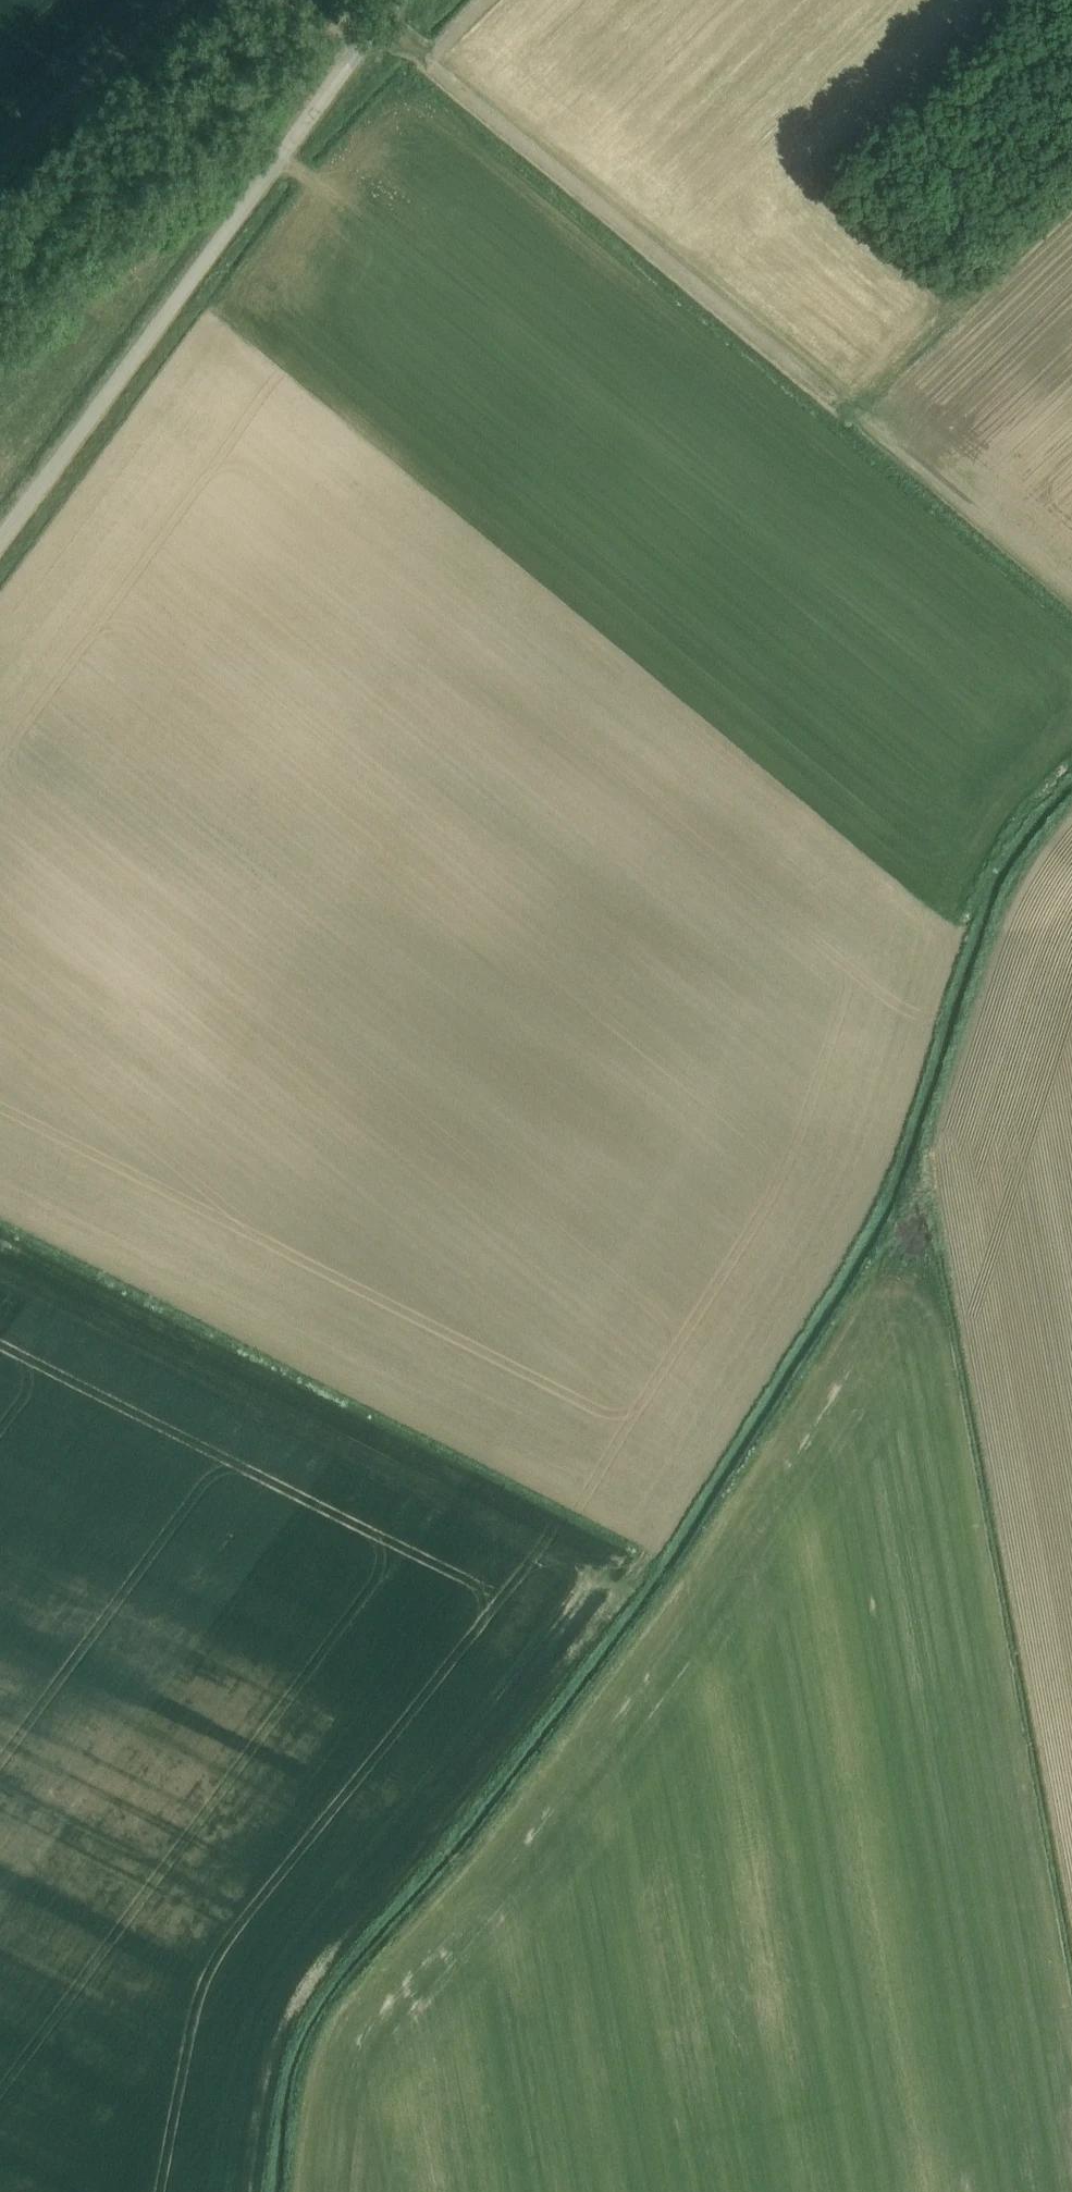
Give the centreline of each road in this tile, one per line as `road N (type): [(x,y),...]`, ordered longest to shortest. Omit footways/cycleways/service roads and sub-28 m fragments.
road 1 (unclassified): [(0,549),(399,0)]
road 2 (track): [(0,137),(160,0)]

